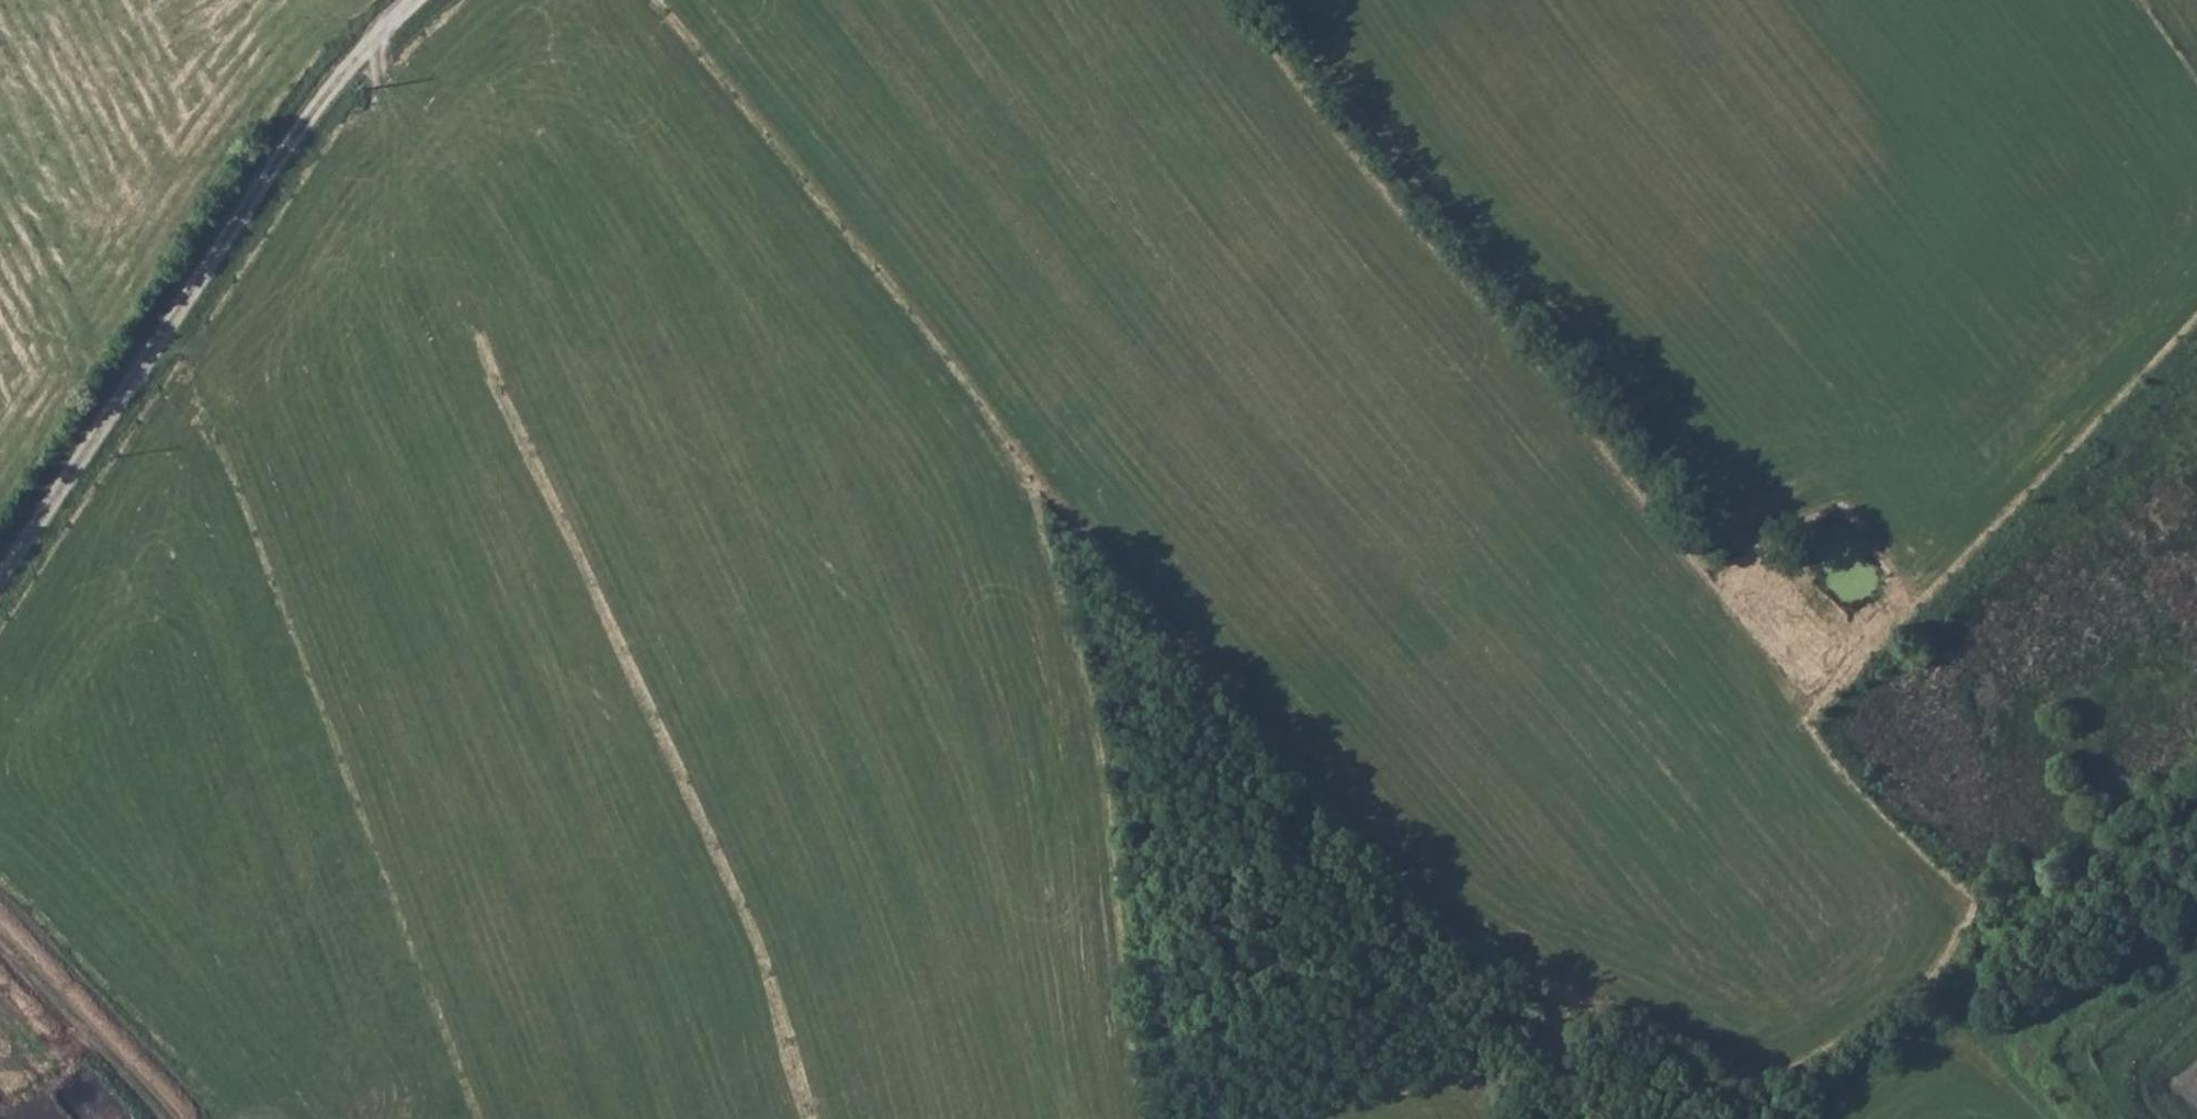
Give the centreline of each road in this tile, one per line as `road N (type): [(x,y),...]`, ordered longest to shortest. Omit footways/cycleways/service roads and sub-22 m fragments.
road 1 (track): [(421,0),(319,105),(0,580)]

